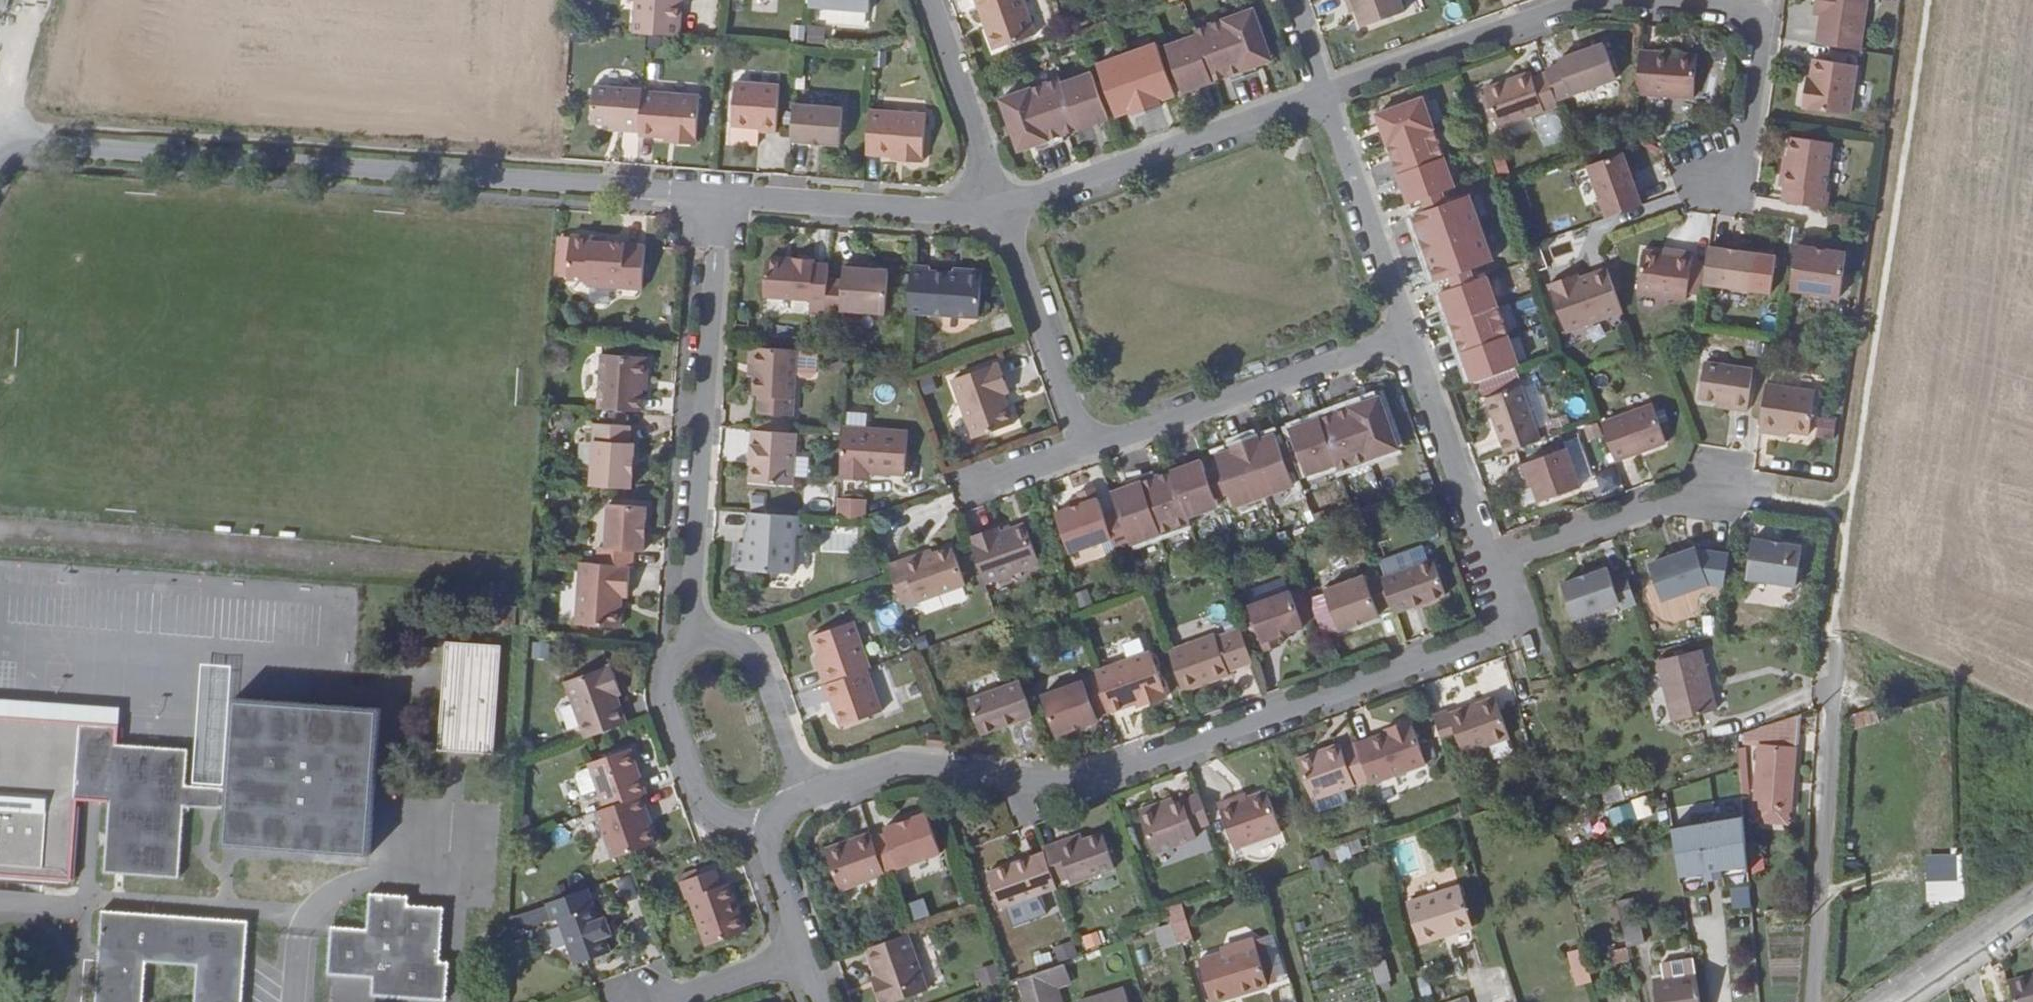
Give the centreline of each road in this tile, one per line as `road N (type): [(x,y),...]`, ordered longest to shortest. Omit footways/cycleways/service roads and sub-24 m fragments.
road 1 (residential): [(1488,565),(1511,627),(1072,787),(895,765),(794,796)]
road 2 (unclassified): [(0,149),(628,194)]
road 3 (track): [(1839,683),(1864,424),(1907,174)]
road 4 (residential): [(706,201),(683,632)]
road 5 (residential): [(990,213),(1321,94)]
road 6 (residential): [(1075,447),(1408,336)]
road 7 (residential): [(1625,0),(1734,11),(1750,28),(1732,187),(1711,198)]
road 8 (residential): [(706,201),(990,213)]
road 9 (residential): [(1321,94),(1577,0)]
road 10 (residential): [(683,632),(656,662),(654,687),(683,782),(703,812),(731,824),(760,823)]
road 11 (residential): [(1321,94),(1408,336)]
road 12 (residential): [(1726,487),(1488,565)]
road 13 (residential): [(990,213),(1075,447)]
road 14 (residential): [(1408,336),(1488,565)]
road 15 (residential): [(917,0),(990,213)]
road 16 (residential): [(794,796),(750,663),(726,641),(683,632)]
road 17 (residential): [(760,823),(816,1001)]
road 18 (residential): [(2032,900),(1877,1001)]
road 19 (track): [(0,133),(32,0)]
road 20 (residential): [(955,491),(1075,447)]

